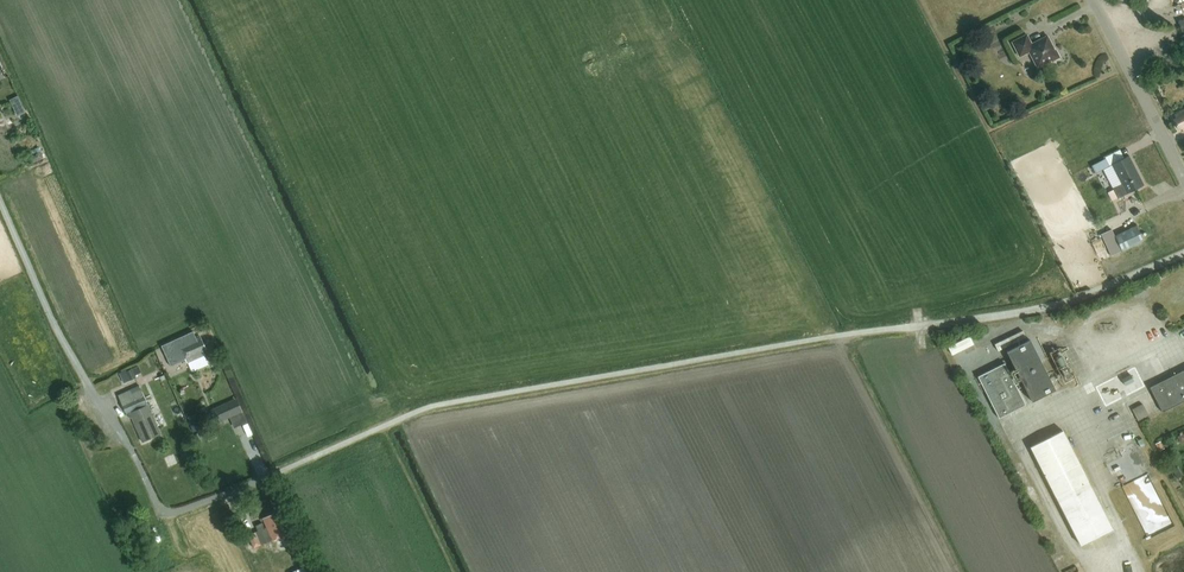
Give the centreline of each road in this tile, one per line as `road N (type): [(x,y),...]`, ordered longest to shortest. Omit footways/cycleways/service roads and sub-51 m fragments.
road 1 (unclassified): [(0,202),(56,328),(161,510),(172,514),(256,482)]
road 2 (unclassified): [(1183,179),(1093,0)]

